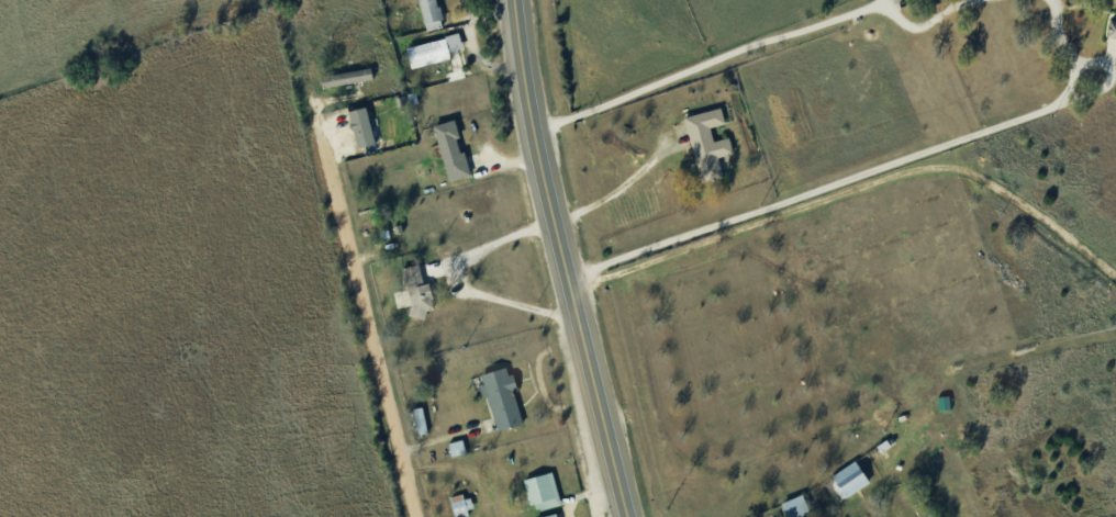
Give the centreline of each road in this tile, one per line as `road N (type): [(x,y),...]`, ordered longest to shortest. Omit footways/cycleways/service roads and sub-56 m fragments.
road 1 (secondary): [(627,516),(540,172),(513,0)]
road 2 (residential): [(416,516),(310,86)]

